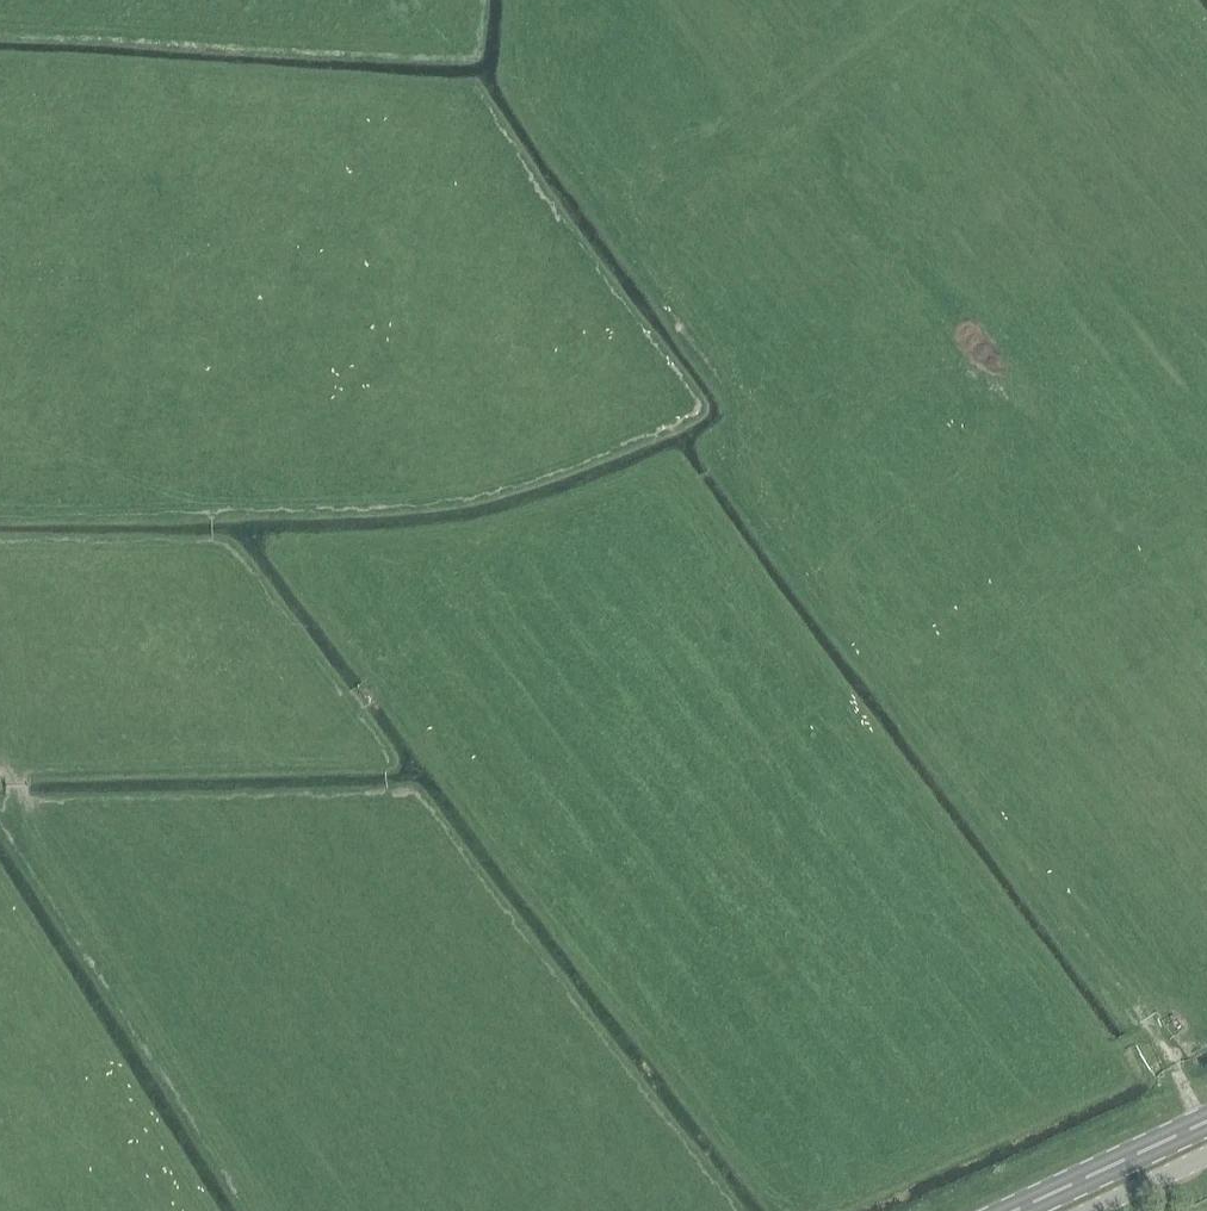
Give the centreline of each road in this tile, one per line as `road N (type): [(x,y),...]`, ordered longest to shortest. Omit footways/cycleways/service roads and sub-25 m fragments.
road 1 (primary): [(1010,1210),(1206,1120)]
road 2 (unclassified): [(1093,1210),(1206,1158)]

